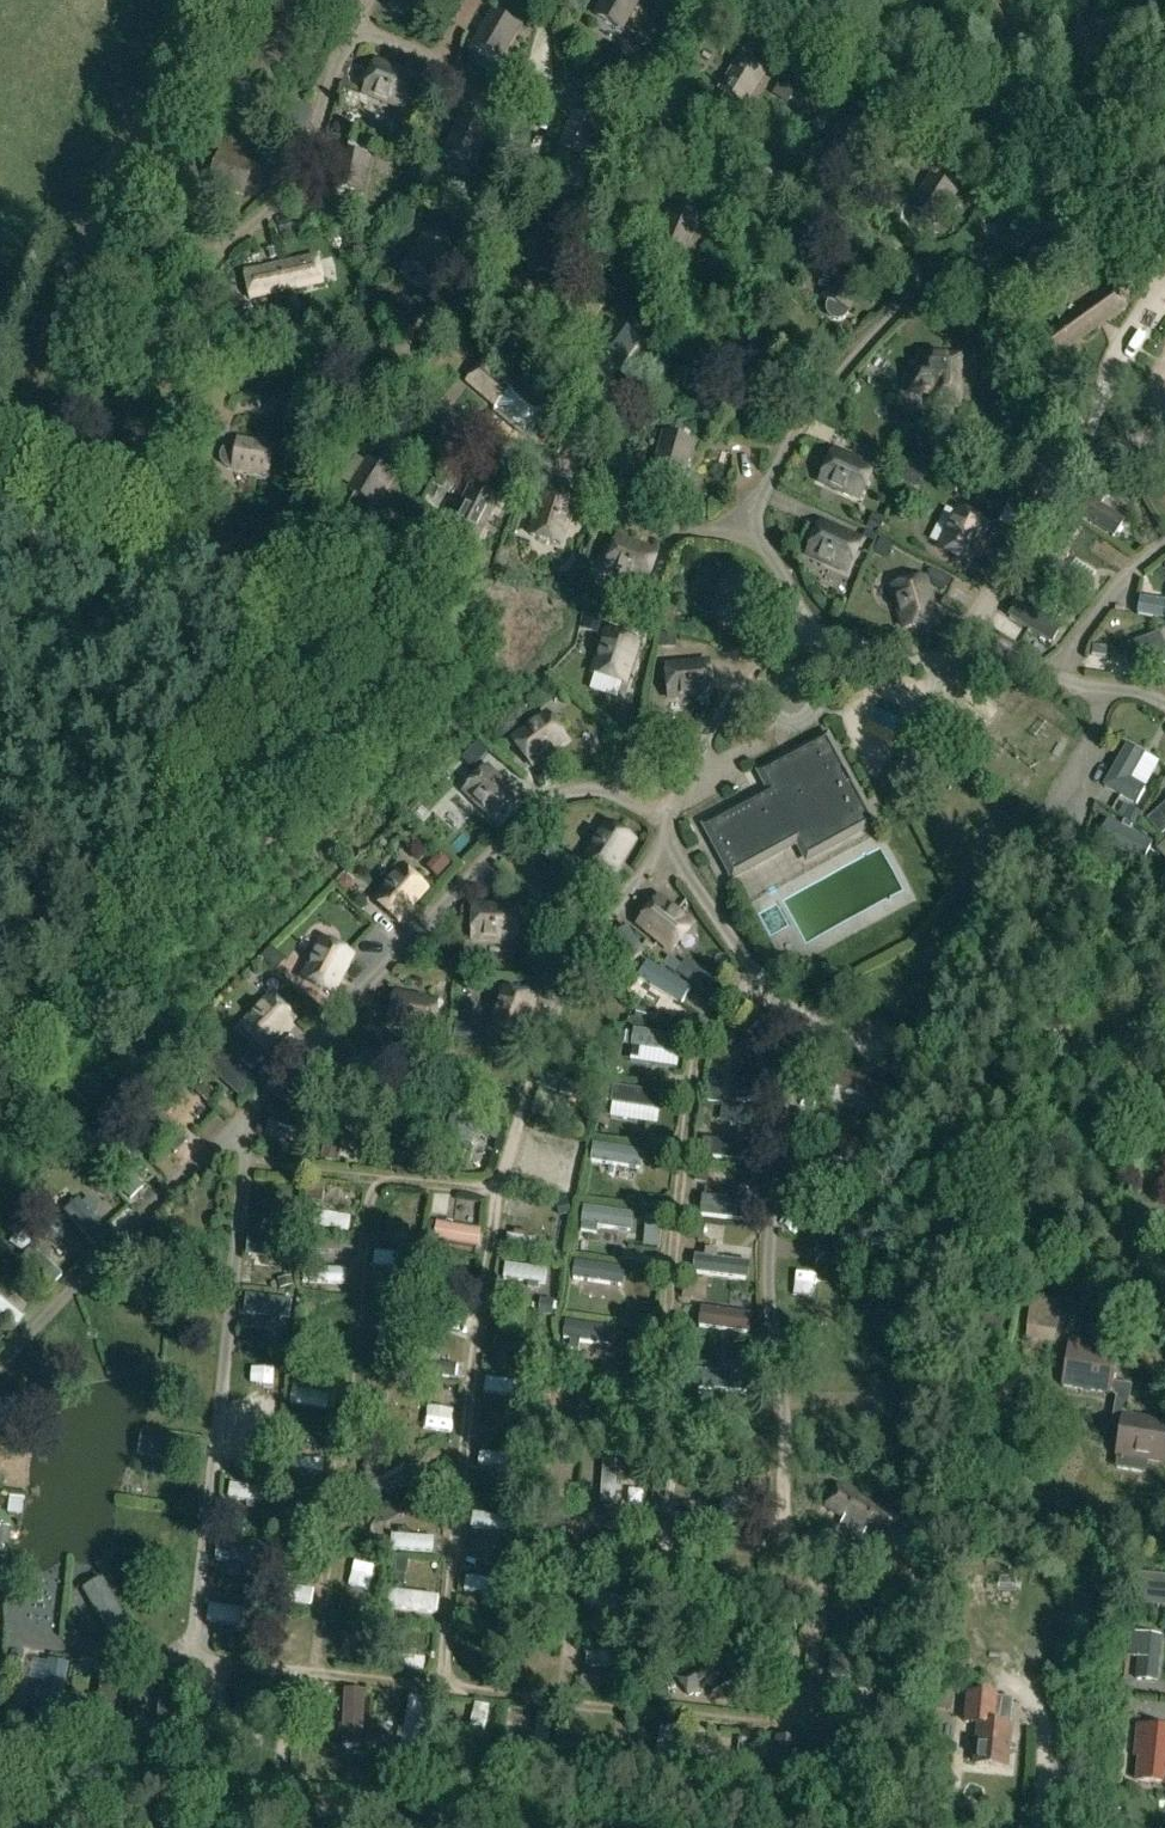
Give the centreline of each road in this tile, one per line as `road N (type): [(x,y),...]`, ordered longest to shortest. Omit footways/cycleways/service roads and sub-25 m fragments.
road 1 (track): [(176,0),(0,493)]
road 2 (track): [(1164,248),(760,0)]
road 3 (tertiary): [(453,1827),(0,1776)]

